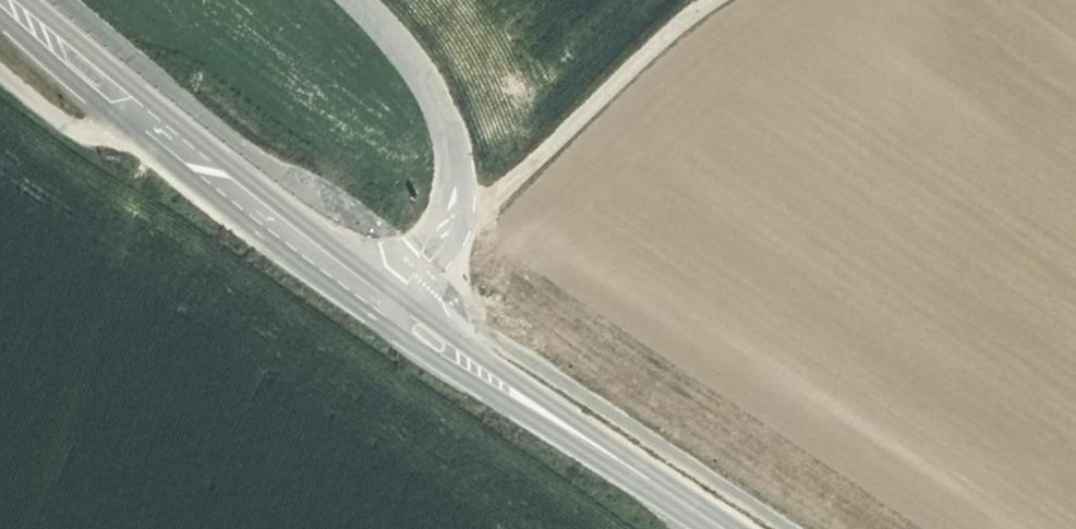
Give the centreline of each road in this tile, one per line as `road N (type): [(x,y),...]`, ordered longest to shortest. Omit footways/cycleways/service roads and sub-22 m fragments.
road 1 (secondary): [(8,0),(154,126),(732,528)]
road 2 (track): [(444,231),(505,189),(678,26),(716,0)]
road 3 (track): [(0,70),(83,130),(112,140),(154,126)]

